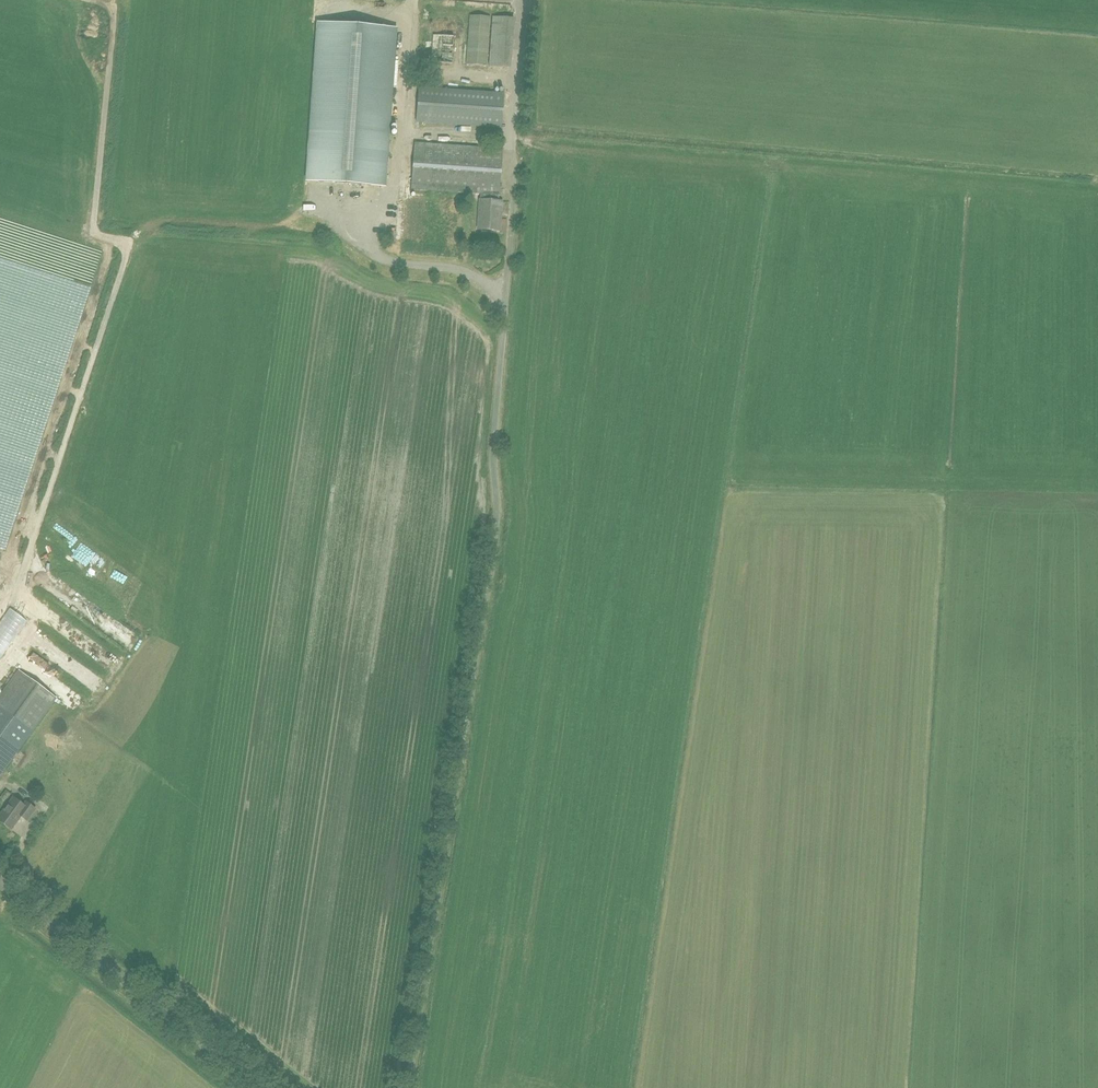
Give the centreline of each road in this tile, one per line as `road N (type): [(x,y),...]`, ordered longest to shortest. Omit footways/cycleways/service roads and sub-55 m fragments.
road 1 (unclassified): [(257,1087),(0,884)]

